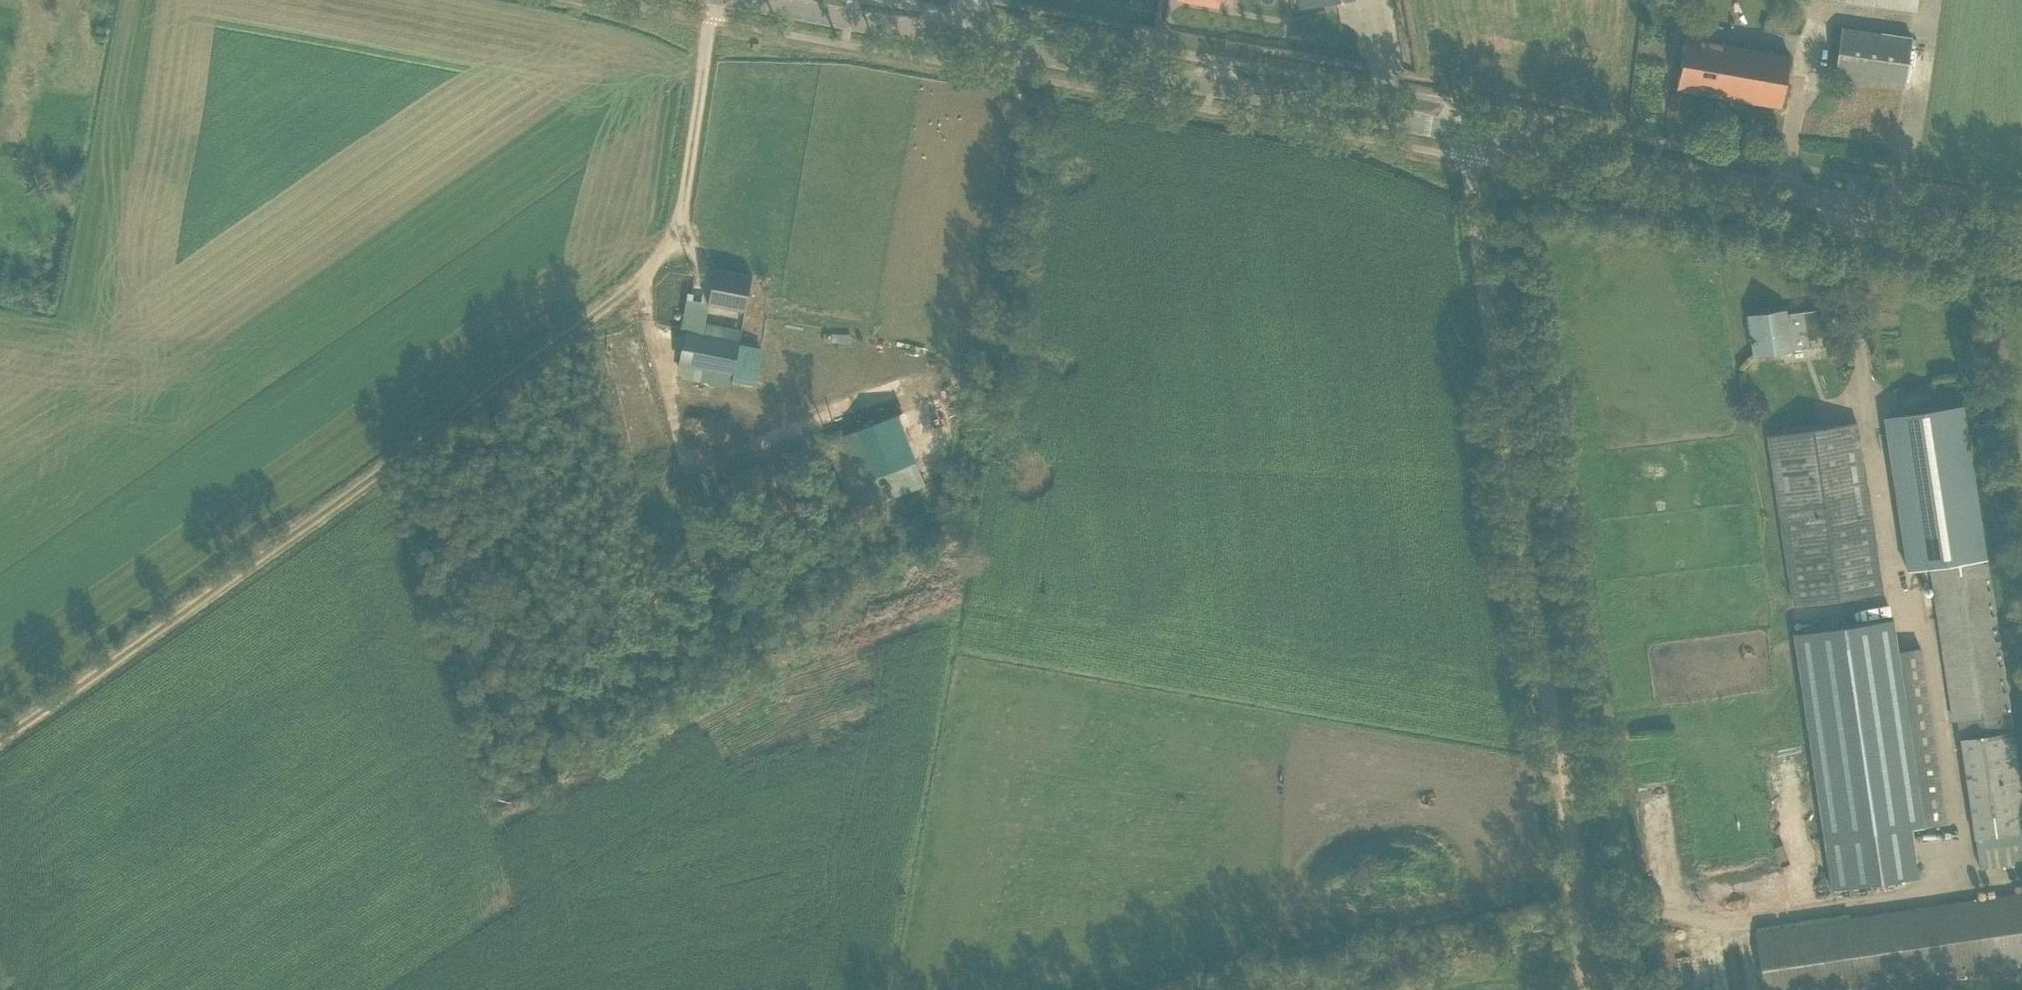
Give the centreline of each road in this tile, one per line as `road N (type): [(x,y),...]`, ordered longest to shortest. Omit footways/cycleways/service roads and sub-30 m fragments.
road 1 (tertiary): [(2021,238),(751,0)]
road 2 (track): [(0,730),(511,380),(644,269),(684,211),(718,0)]
road 3 (track): [(1589,957),(1467,134)]

